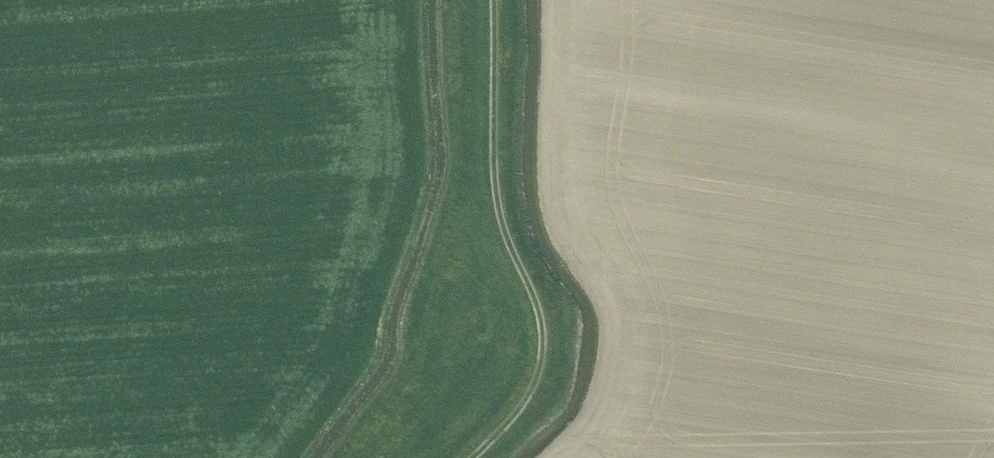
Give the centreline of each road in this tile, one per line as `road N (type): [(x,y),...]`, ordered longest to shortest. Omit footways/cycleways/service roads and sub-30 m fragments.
road 1 (track): [(491,0),(496,206),(547,349),(523,407),(475,457)]

